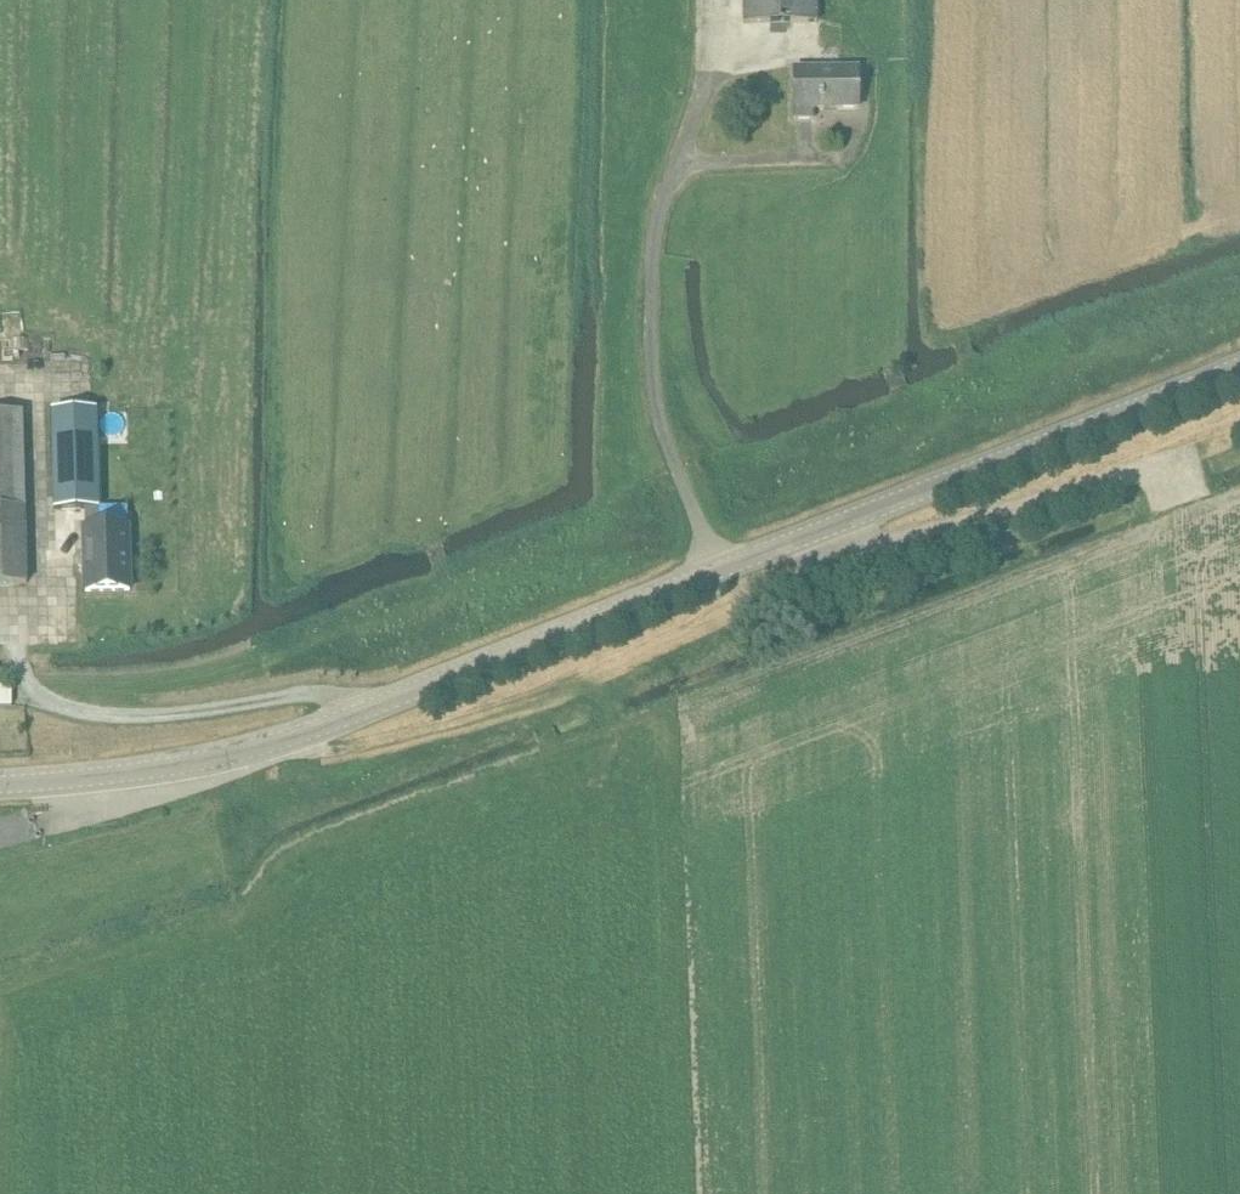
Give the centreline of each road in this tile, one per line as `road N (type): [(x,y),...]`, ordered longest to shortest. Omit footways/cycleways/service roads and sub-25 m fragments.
road 1 (secondary): [(0,784),(159,767),(338,721),(1239,366)]
road 2 (track): [(238,750),(268,763),(587,699),(601,698),(614,718)]
road 3 (track): [(601,698),(839,559)]

